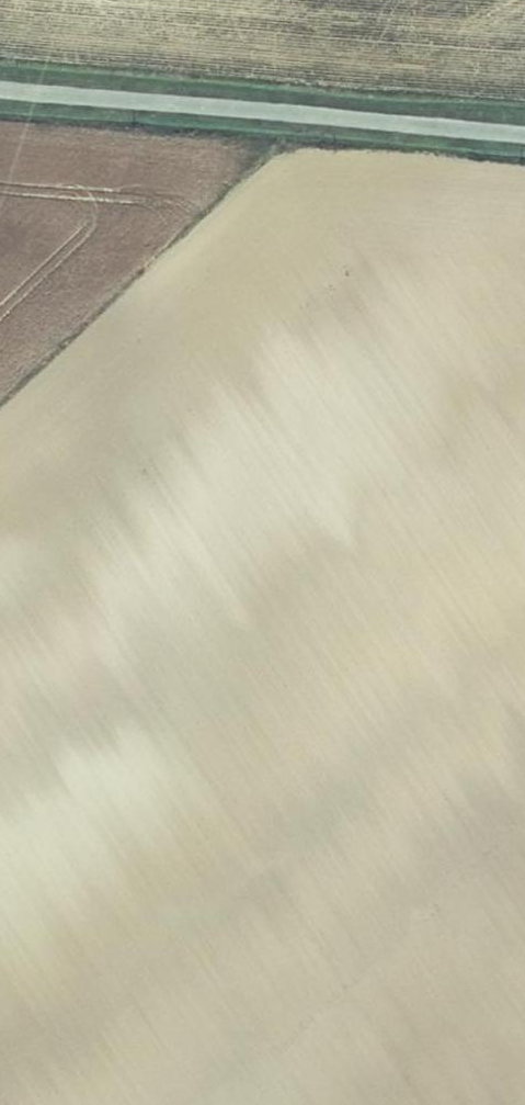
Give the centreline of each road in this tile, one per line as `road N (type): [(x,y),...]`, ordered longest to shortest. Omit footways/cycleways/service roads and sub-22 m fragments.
road 1 (unclassified): [(0,76),(524,132)]

